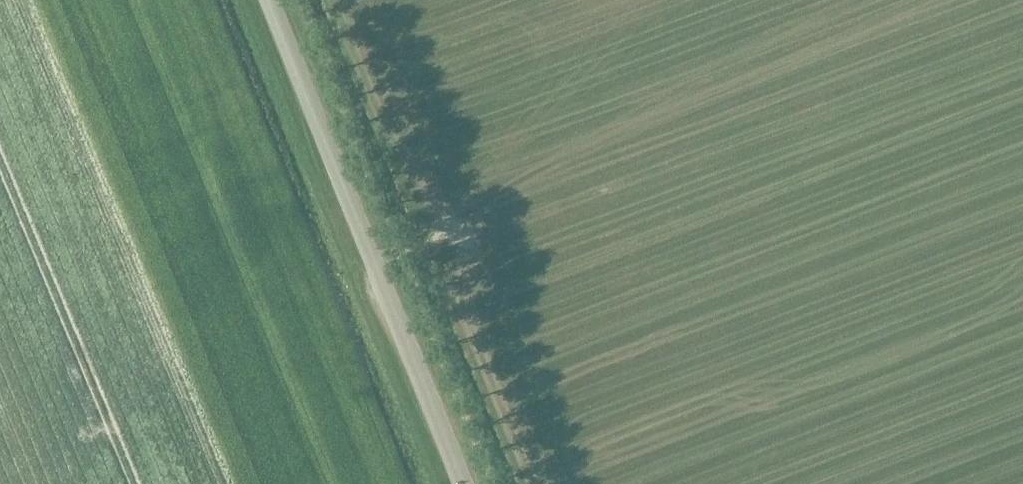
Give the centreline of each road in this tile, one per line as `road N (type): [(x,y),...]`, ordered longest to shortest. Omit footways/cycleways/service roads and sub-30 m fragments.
road 1 (unclassified): [(463,483),(269,0)]

